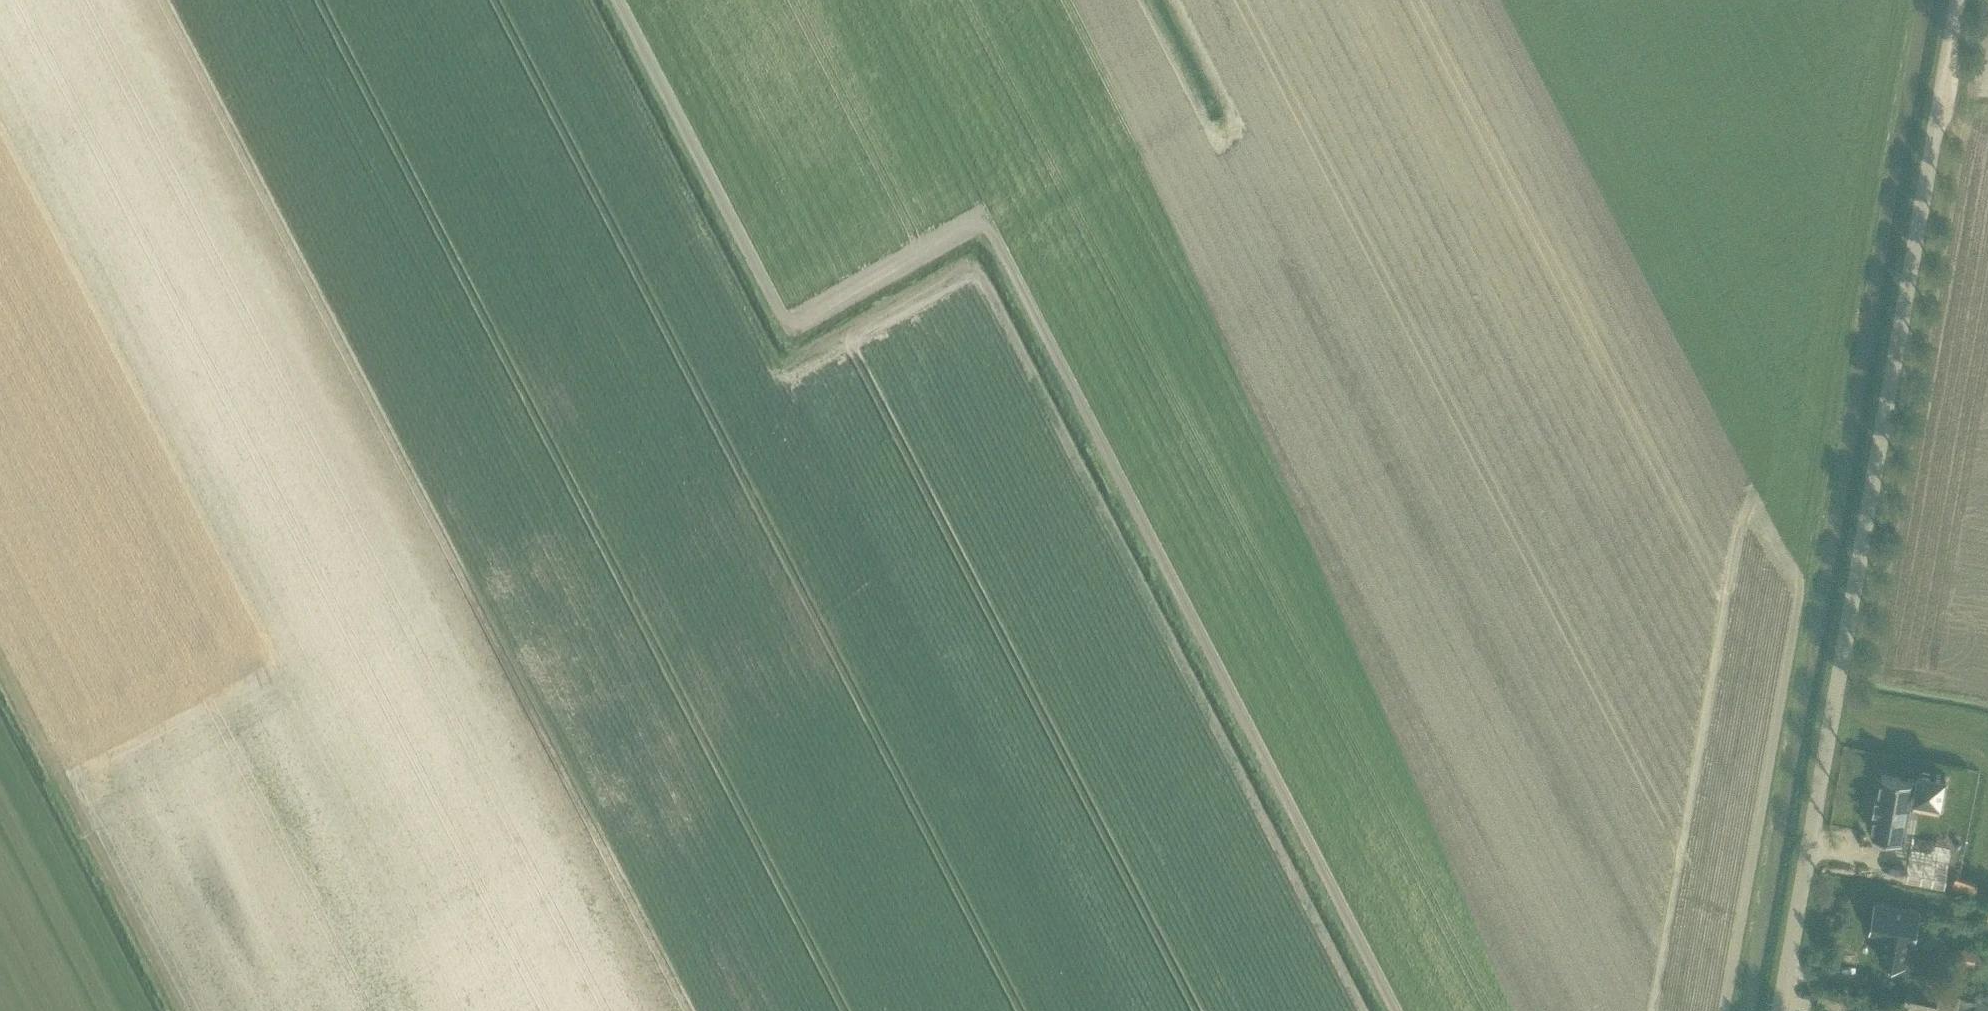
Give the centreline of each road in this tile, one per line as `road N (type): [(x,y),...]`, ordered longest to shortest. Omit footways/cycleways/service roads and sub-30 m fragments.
road 1 (unclassified): [(1775,1010),(1957,0)]

